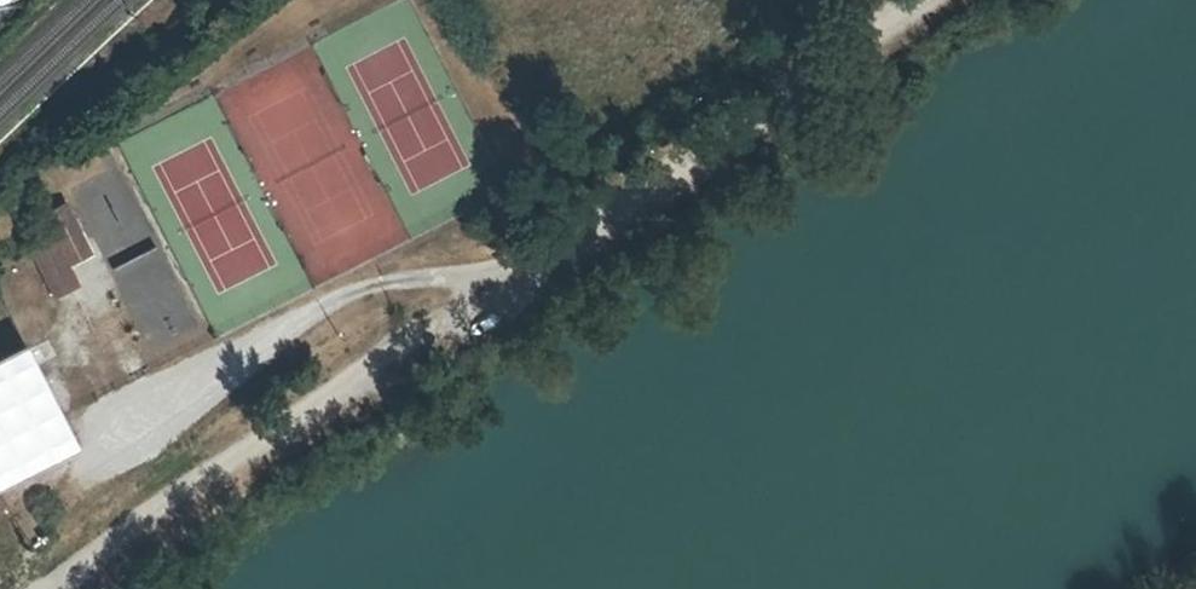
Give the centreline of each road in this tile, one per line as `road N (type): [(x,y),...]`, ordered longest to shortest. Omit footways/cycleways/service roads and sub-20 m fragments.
road 1 (track): [(67,588),(531,280)]

